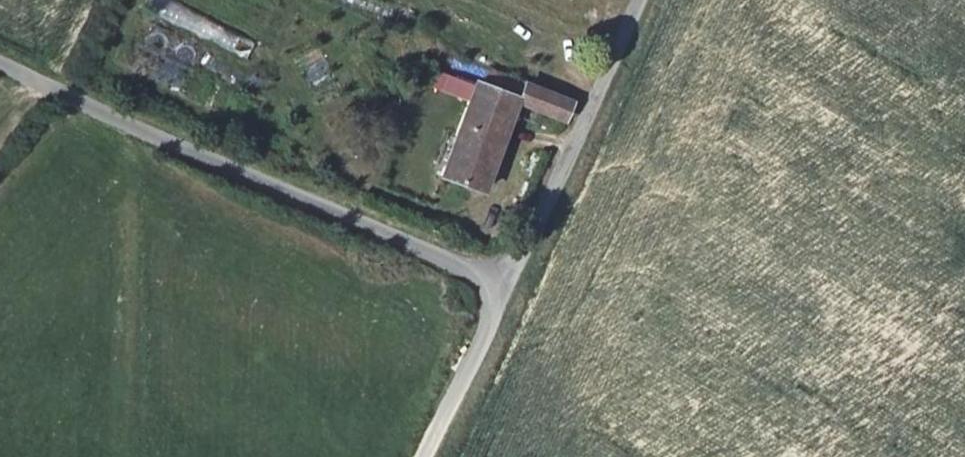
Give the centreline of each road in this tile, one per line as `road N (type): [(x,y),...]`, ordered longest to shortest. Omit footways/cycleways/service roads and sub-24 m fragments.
road 1 (unclassified): [(509,278),(289,202),(0,60)]
road 2 (unclassified): [(509,278),(642,0)]
road 3 (unclassified): [(424,456),(509,278)]

